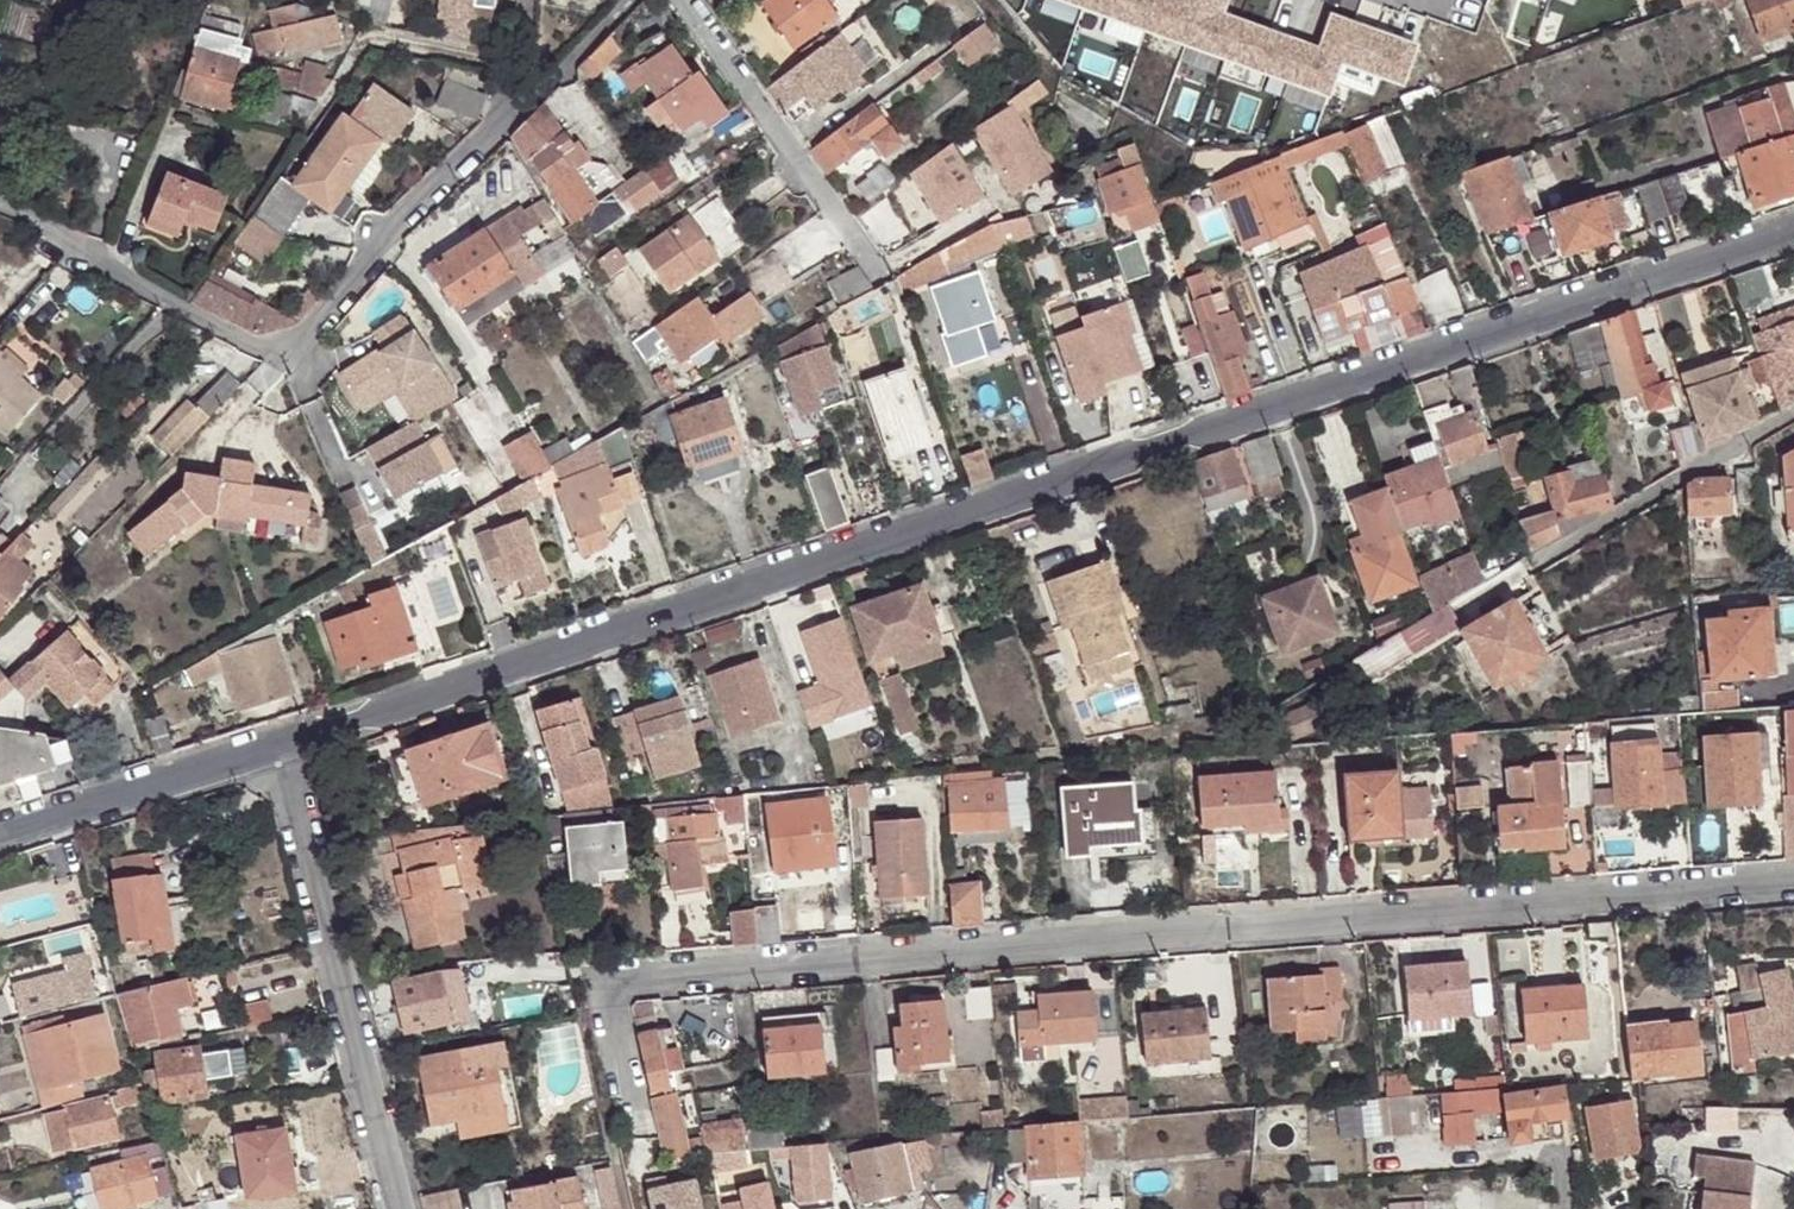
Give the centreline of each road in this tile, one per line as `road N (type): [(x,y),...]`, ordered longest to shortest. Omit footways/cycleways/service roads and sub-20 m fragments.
road 1 (unclassified): [(290,739),(1793,226)]
road 2 (residential): [(624,1107),(602,982),(1793,879)]
road 3 (residential): [(0,216),(271,349),(296,341),(380,234),(500,123)]
road 4 (residential): [(290,739),(404,1208)]
road 5 (residential): [(881,274),(685,0)]
road 6 (unclassified): [(0,836),(290,739)]
road 7 (residential): [(1533,568),(1793,414)]
road 8 (residential): [(500,123),(625,0)]
road 9 (residential): [(525,0),(500,123)]

